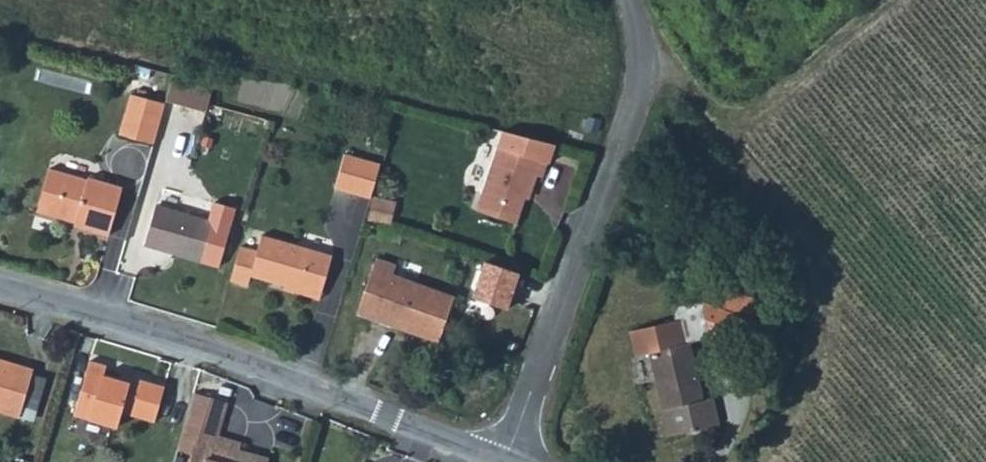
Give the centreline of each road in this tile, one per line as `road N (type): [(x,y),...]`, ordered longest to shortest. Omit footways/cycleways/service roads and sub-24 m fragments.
road 1 (unclassified): [(0,290),(203,350),(501,461)]
road 2 (unclassified): [(509,461),(640,95)]

